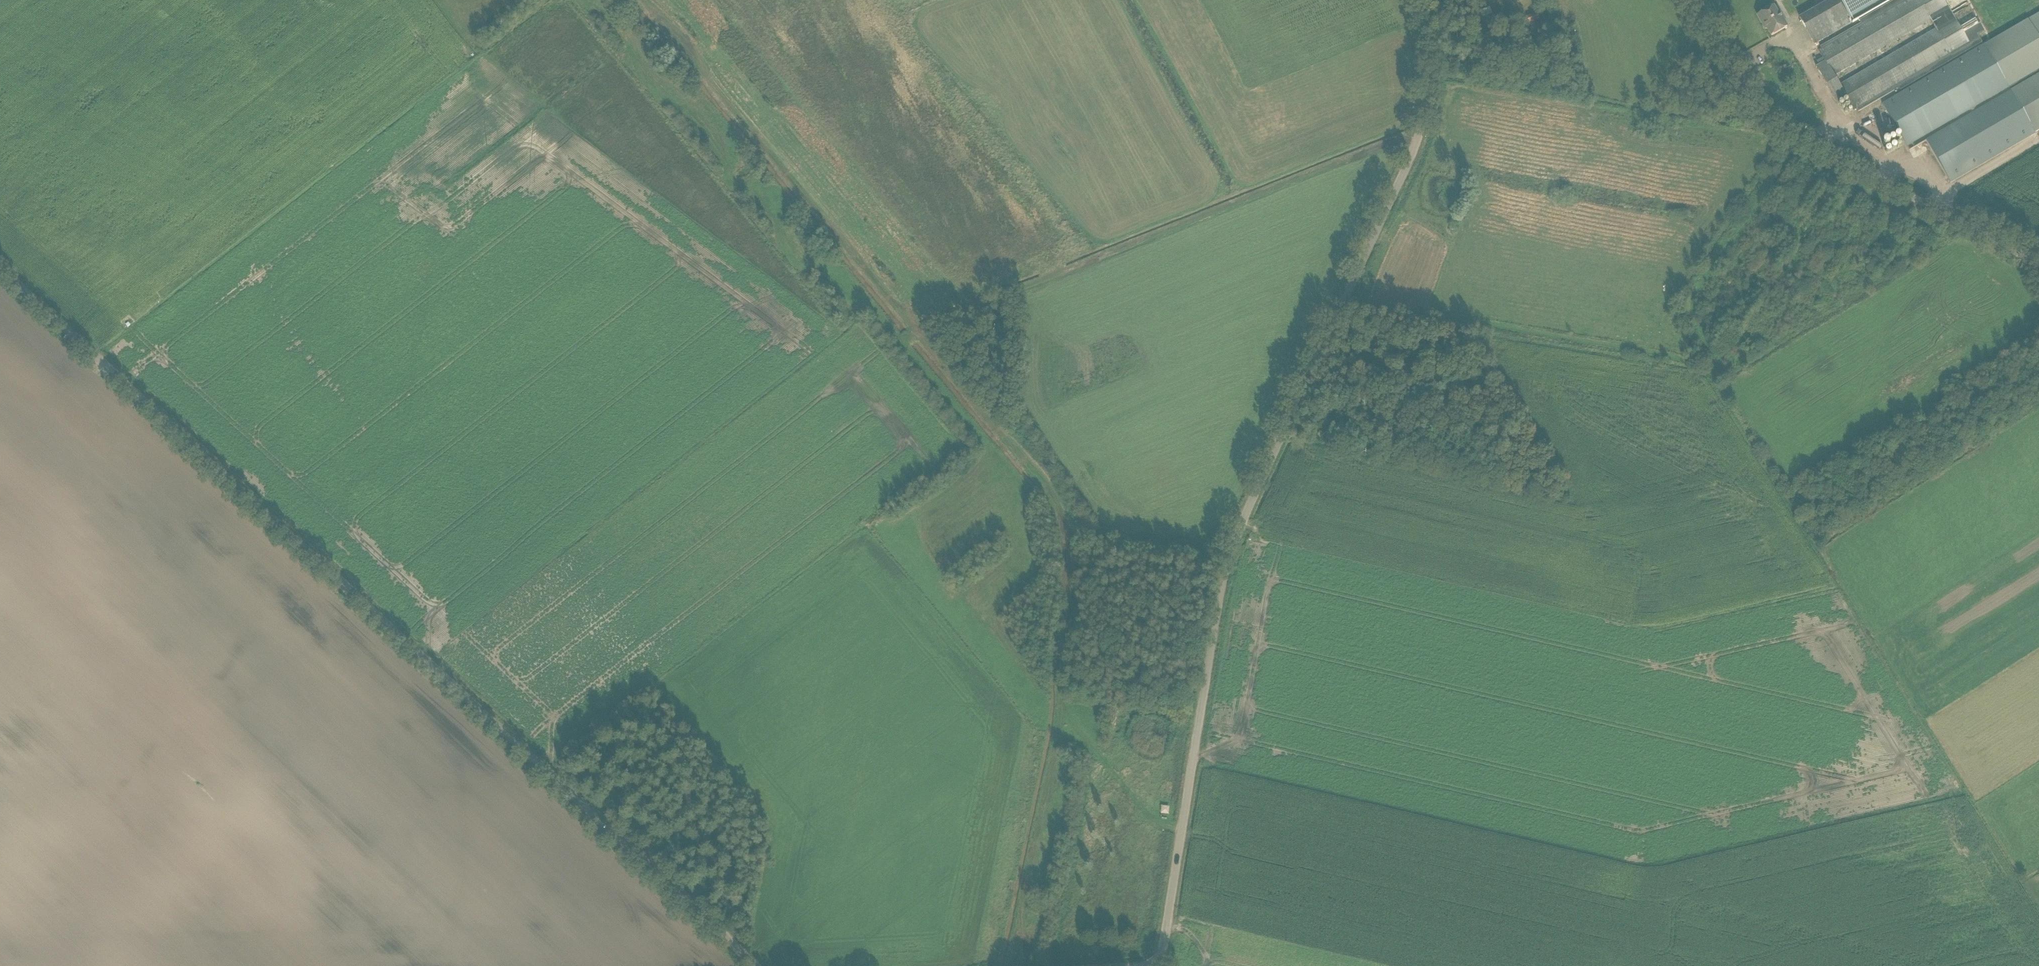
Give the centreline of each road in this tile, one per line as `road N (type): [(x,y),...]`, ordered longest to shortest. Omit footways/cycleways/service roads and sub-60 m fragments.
road 1 (unclassified): [(756,965),(0,271)]
road 2 (unclassified): [(1157,965),(1236,544),(1419,138),(1428,89),(1425,42),(1407,0)]
road 3 (unclassified): [(2038,265),(1830,155)]
road 4 (unclassified): [(1692,0),(1765,107),(1830,155)]

